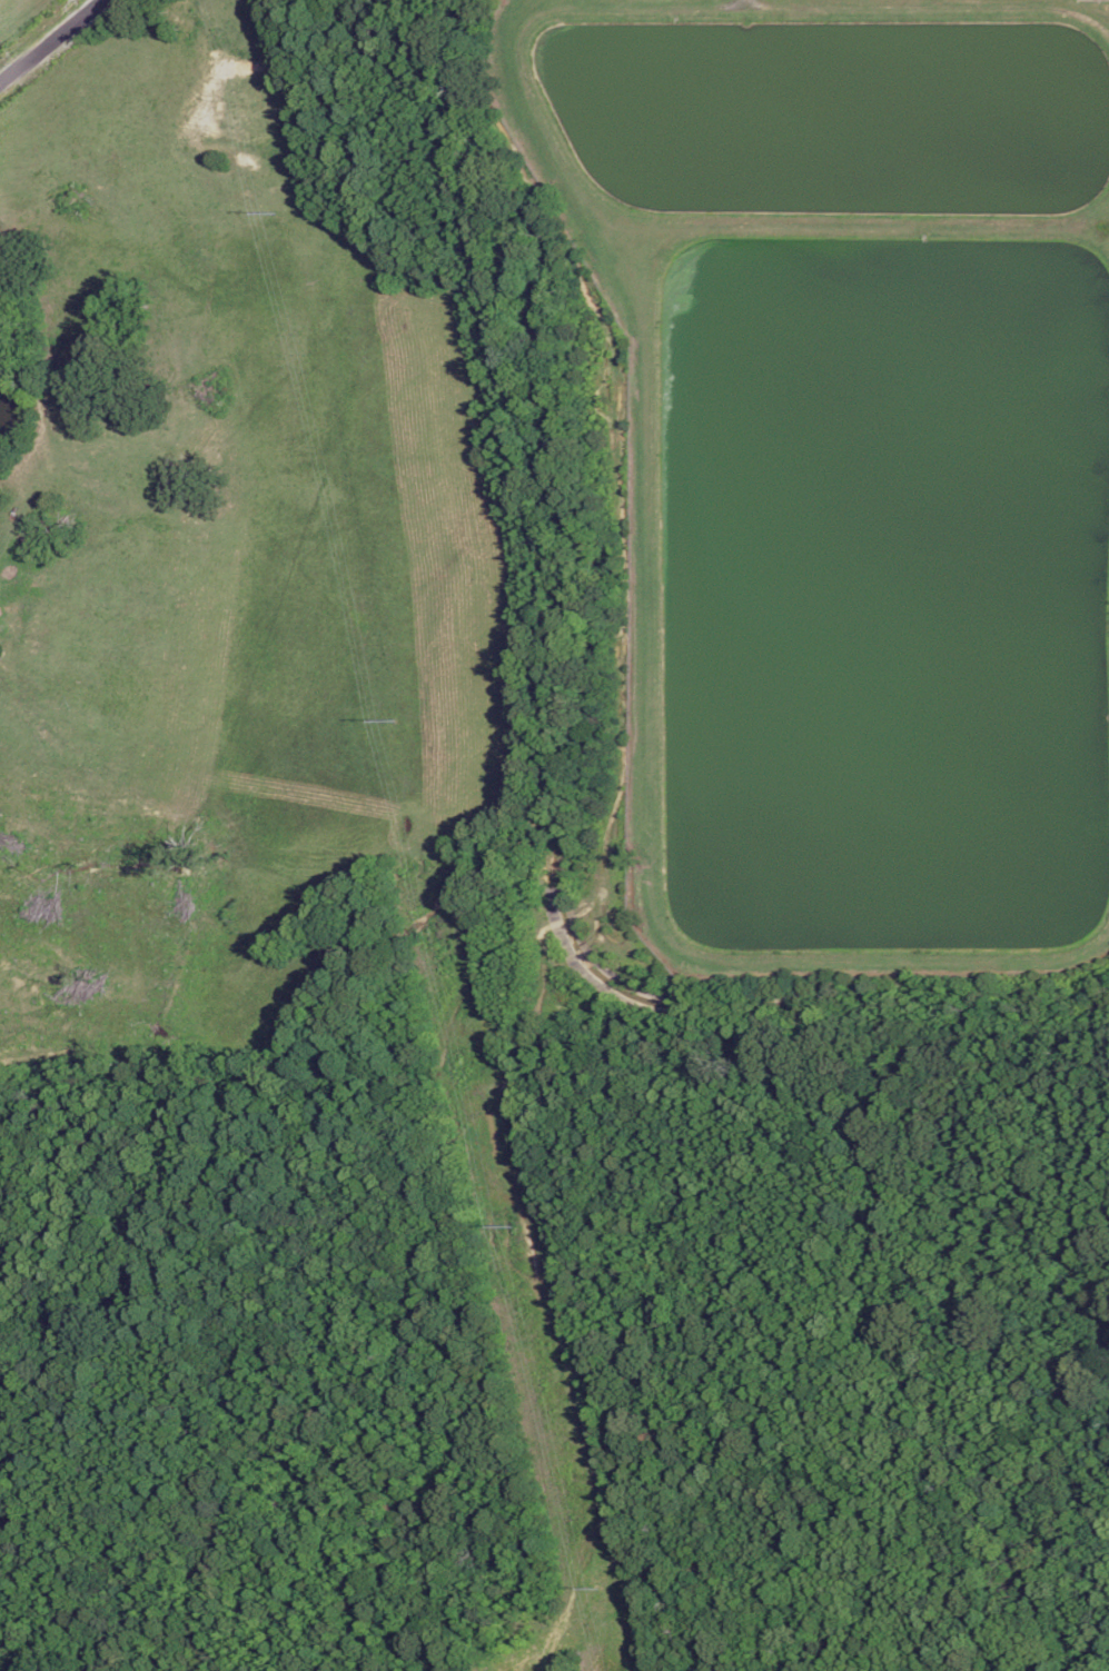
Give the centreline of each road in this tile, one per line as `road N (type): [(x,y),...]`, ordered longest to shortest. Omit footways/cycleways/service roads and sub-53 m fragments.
road 1 (residential): [(0,77),(99,0)]

